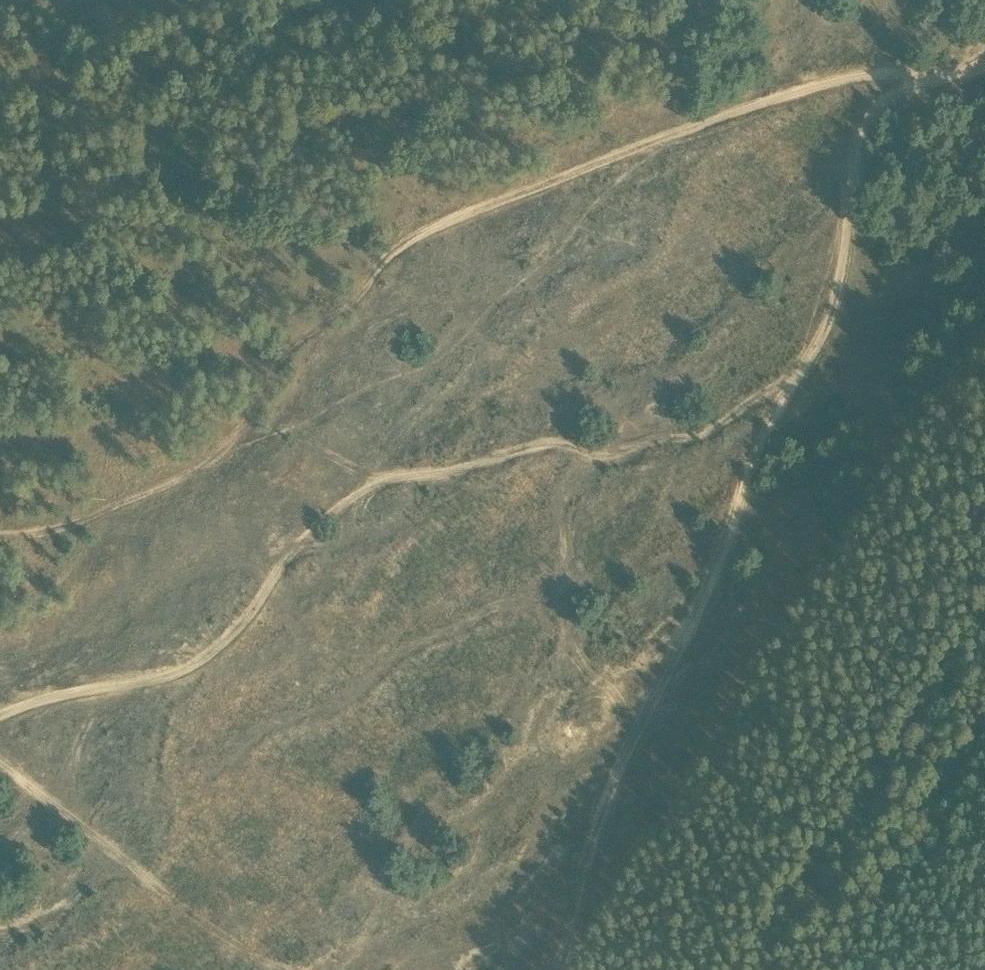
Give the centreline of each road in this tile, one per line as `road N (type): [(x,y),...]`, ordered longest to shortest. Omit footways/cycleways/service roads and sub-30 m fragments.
road 1 (track): [(0,533),(60,529),(195,471),(229,443),(307,336),(347,308),(405,244),(440,225),(744,108),(843,79),(902,72),(952,80)]
road 2 (track): [(552,969),(662,684),(835,305),(868,147),(883,111),(924,88),(981,73)]
road 3 (track): [(0,721),(123,683),(174,680),(207,660),(368,480),(449,476),(560,444),(634,435),(699,419),(797,378)]
road 4 (track): [(282,969),(0,766)]

